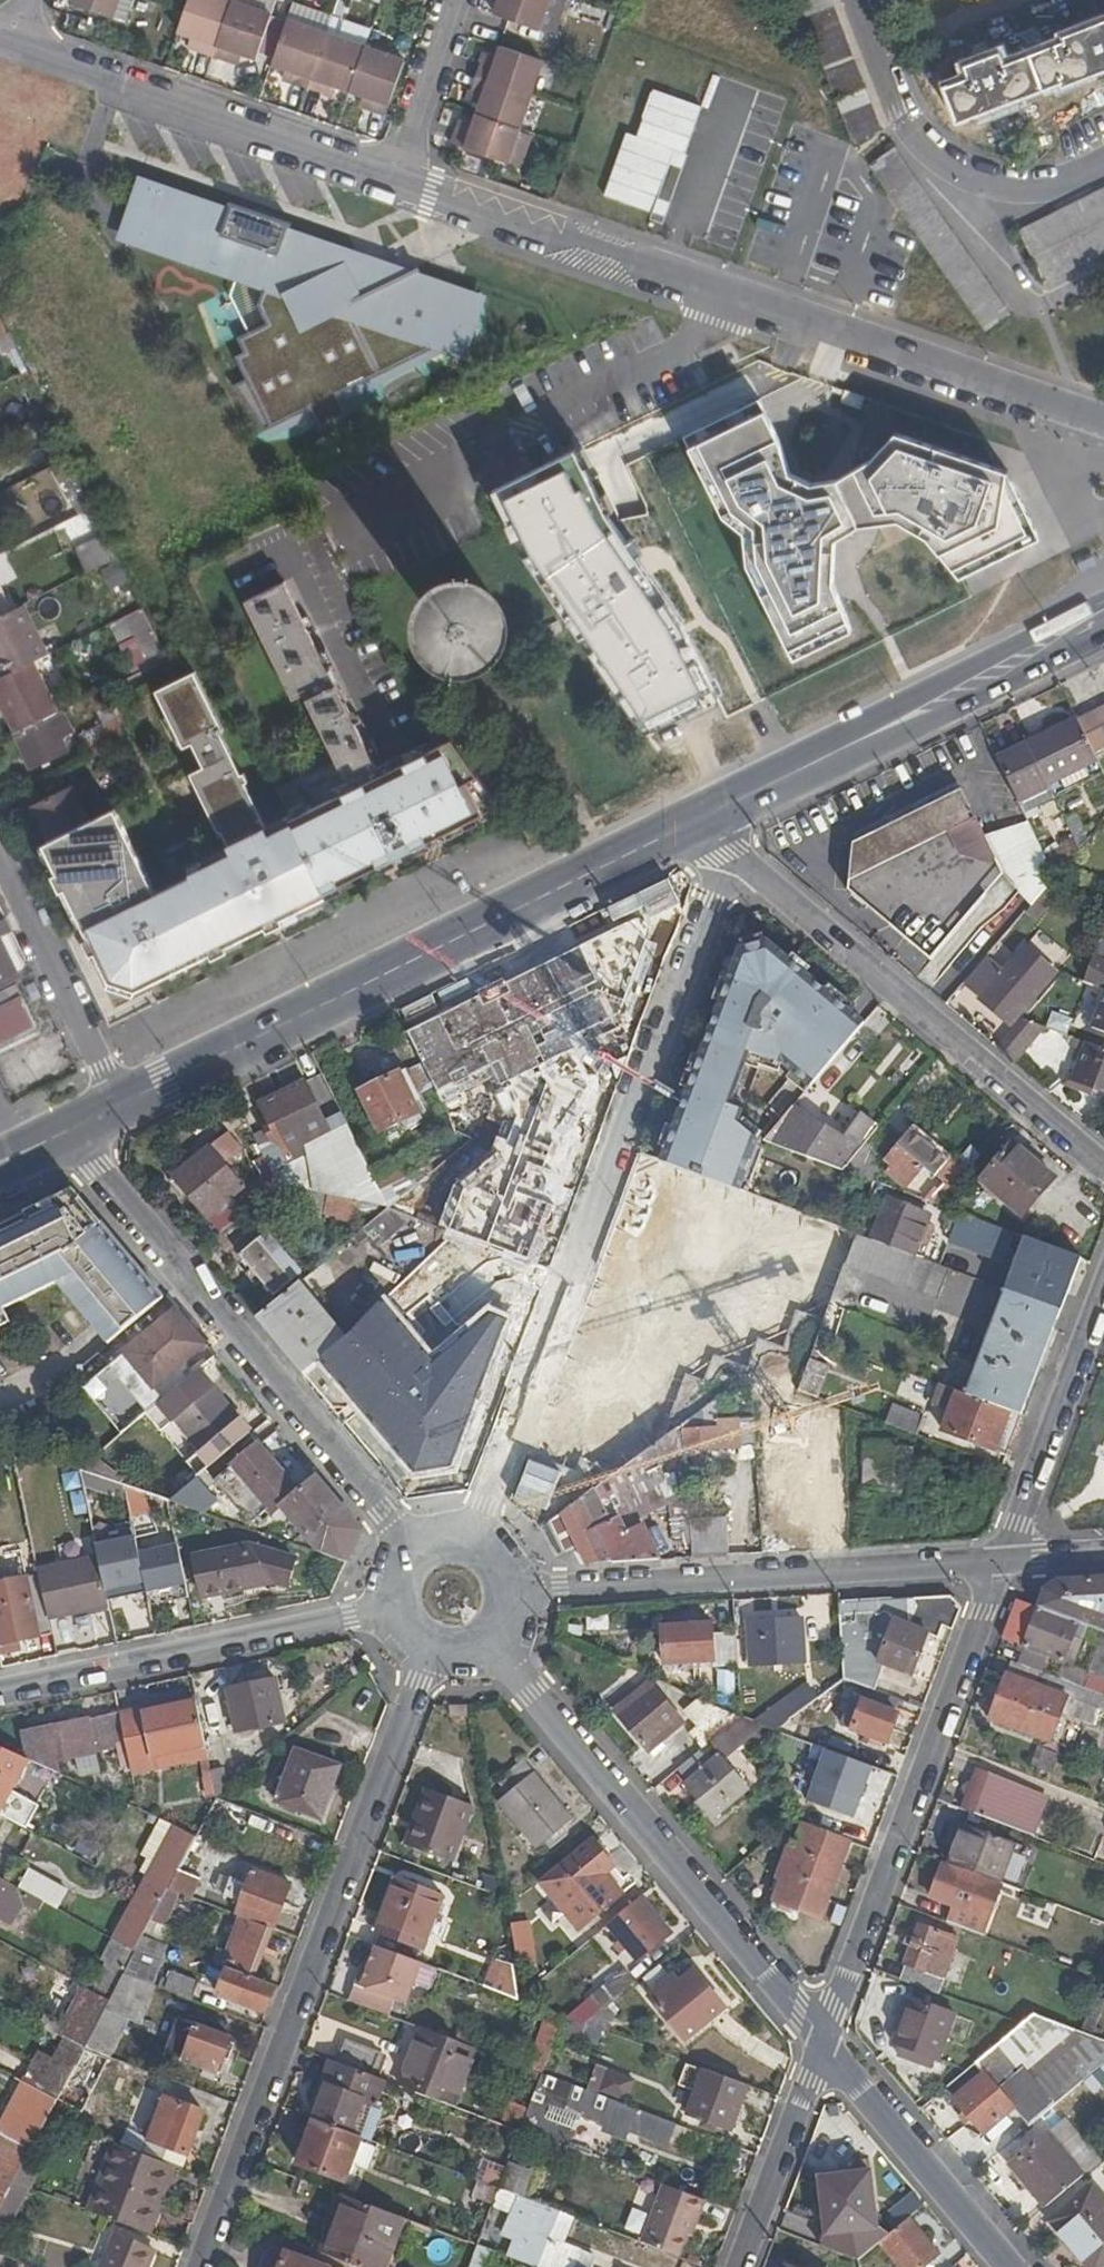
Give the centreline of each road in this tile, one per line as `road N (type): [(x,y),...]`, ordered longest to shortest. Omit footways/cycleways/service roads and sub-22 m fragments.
road 1 (residential): [(1103,421),(396,178)]
road 2 (residential): [(476,1546),(485,1505),(729,872)]
road 3 (residential): [(431,1648),(201,2266)]
road 4 (secondary): [(710,813),(120,1106)]
road 5 (residential): [(416,1554),(68,1133)]
road 6 (residential): [(487,1641),(823,2045)]
road 7 (residential): [(1004,1558),(823,2045)]
road 8 (residential): [(508,1595),(1004,1558)]
road 9 (residential): [(729,872),(781,889),(1103,1170)]
road 10 (secondary): [(1103,619),(710,813)]
road 11 (residential): [(399,1611),(351,1615),(0,1692)]
road 12 (residential): [(396,178),(14,44)]
road 13 (residential): [(860,0),(913,131),(933,155),(964,176),(1003,185),(1049,184),(1103,164)]
road 14 (residential): [(823,2045),(1009,2266)]
road 15 (residential): [(1103,1287),(1004,1558)]
road 16 (residential): [(0,860),(120,1106)]
road 17 (residential): [(823,2045),(740,2266)]
road 18 (residential): [(457,0),(396,178)]

